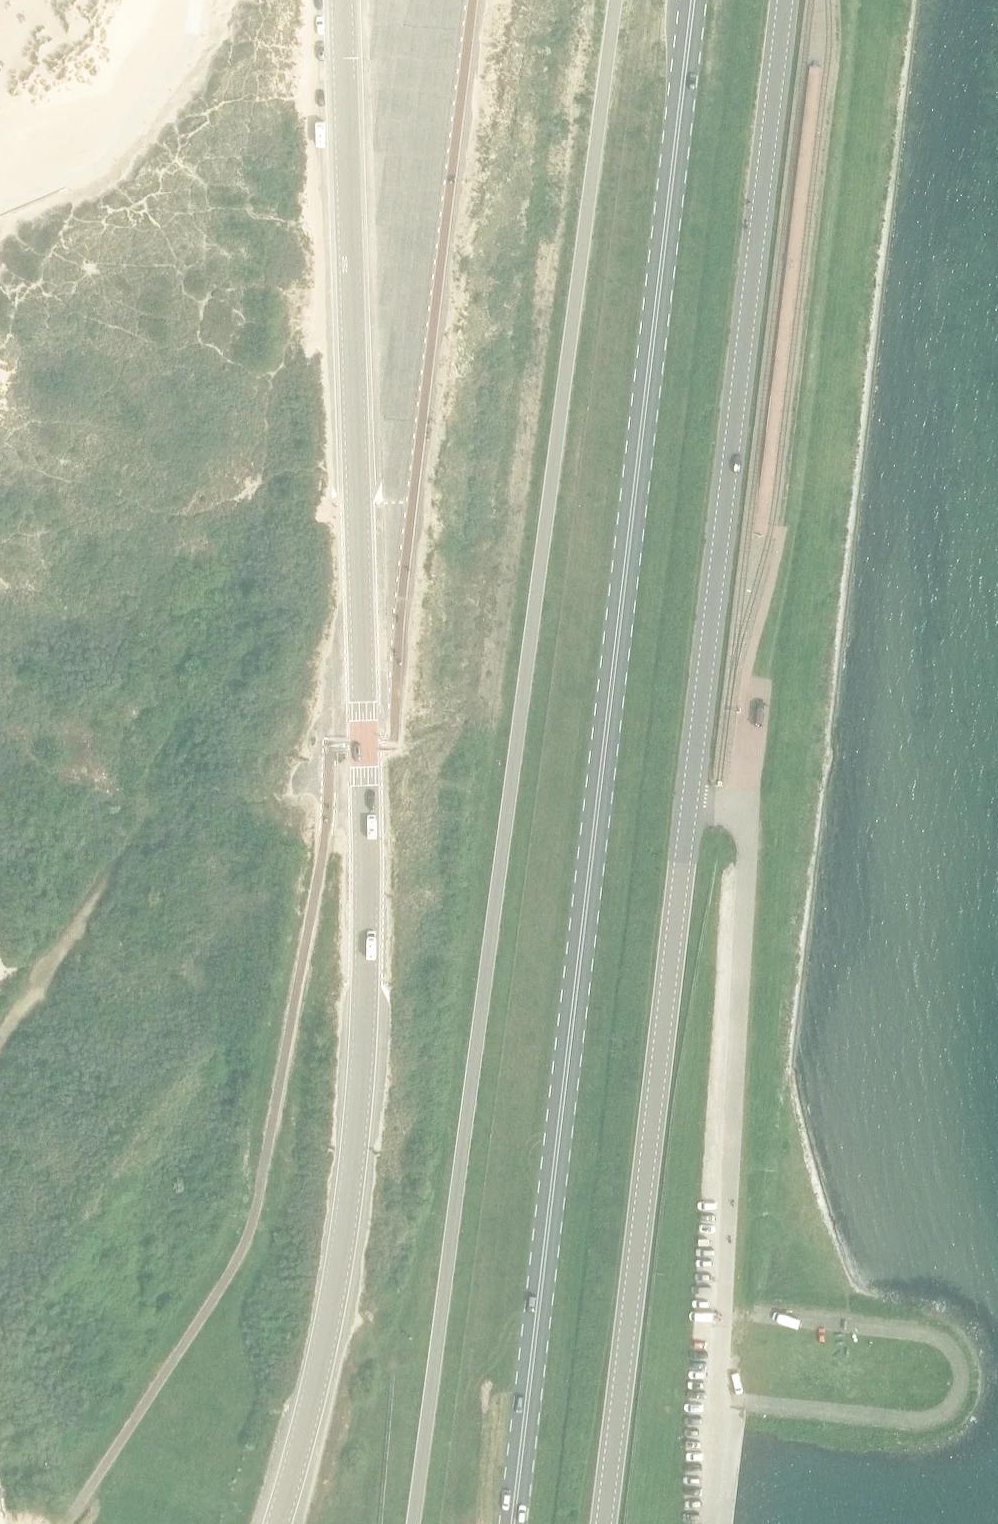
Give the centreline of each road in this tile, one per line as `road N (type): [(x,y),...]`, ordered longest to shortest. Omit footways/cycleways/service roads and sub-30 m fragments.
road 1 (primary): [(615,0),(412,1523)]
road 2 (primary): [(511,1523),(692,0)]
road 3 (tertiary): [(603,1523),(782,0)]
road 4 (unclassified): [(275,1523),(346,1218),(365,968),(342,0)]

